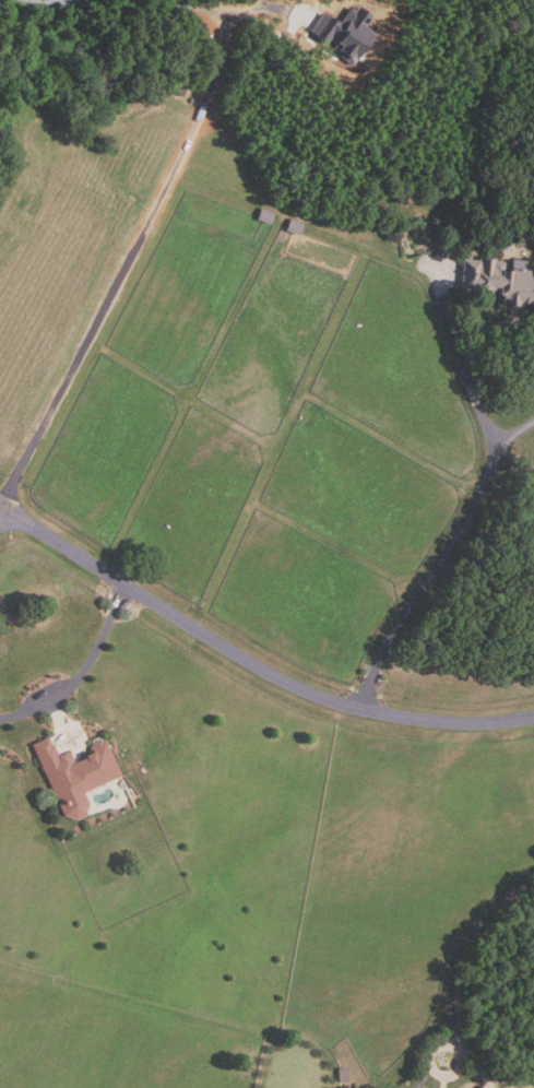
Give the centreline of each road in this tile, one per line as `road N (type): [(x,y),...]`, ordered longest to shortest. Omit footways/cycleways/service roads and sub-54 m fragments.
road 1 (residential): [(1,507),(249,664),(312,695),(473,720),(533,714)]
road 2 (residential): [(16,477),(201,114),(218,42)]

